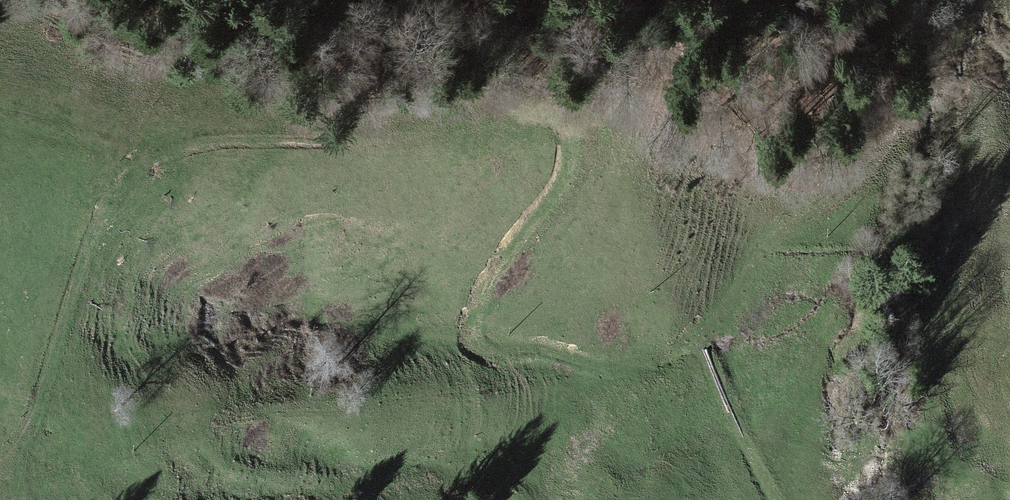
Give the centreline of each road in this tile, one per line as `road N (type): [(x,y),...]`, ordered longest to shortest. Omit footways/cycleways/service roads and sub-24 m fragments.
road 1 (track): [(167,155),(304,142),(396,144),(529,120),(559,131),(566,156),(466,313),(466,343),(481,357),(541,342),(602,365),(657,360),(702,334)]
road 2 (track): [(772,499),(702,363),(702,334),(768,244),(824,206),(890,142),(934,80),(960,0)]

